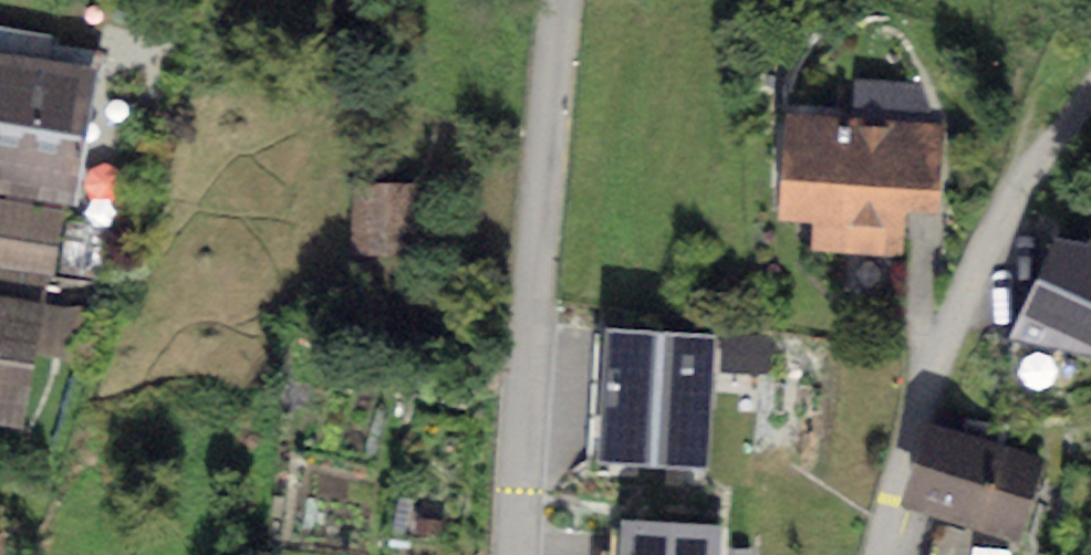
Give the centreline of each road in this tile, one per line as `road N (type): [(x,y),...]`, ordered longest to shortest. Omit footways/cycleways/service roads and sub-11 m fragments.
road 1 (residential): [(519,554),(521,434),(560,0)]
road 2 (residential): [(1090,89),(988,235),(931,380),(885,554)]

